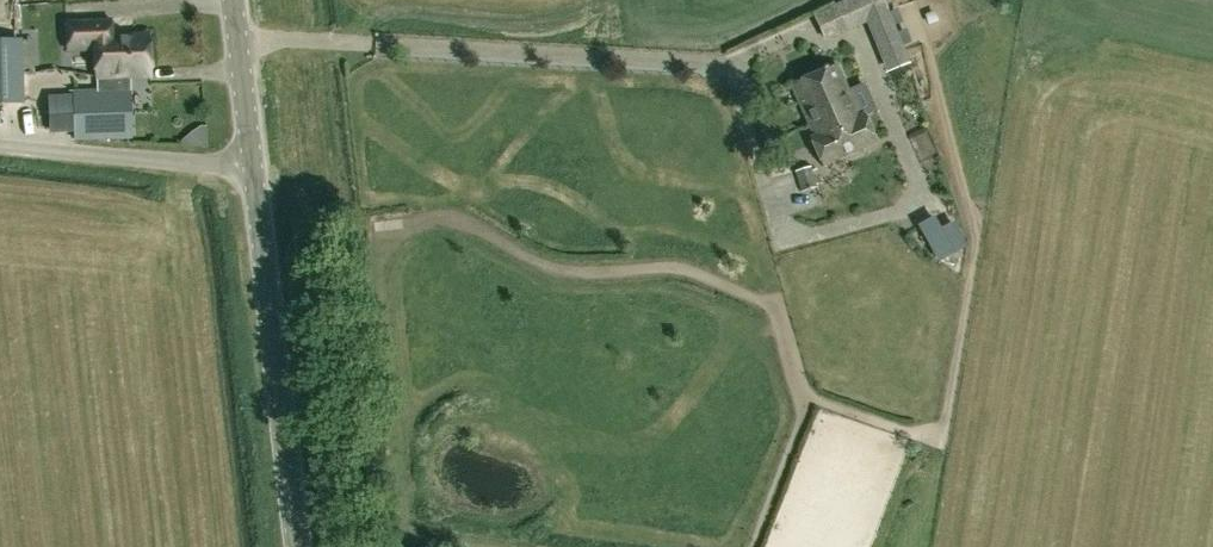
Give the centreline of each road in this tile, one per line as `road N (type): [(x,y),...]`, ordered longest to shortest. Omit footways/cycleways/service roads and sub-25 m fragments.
road 1 (tertiary): [(300,546),(258,174)]
road 2 (unclassified): [(258,174),(0,147)]
road 3 (tertiary): [(258,174),(237,0)]

